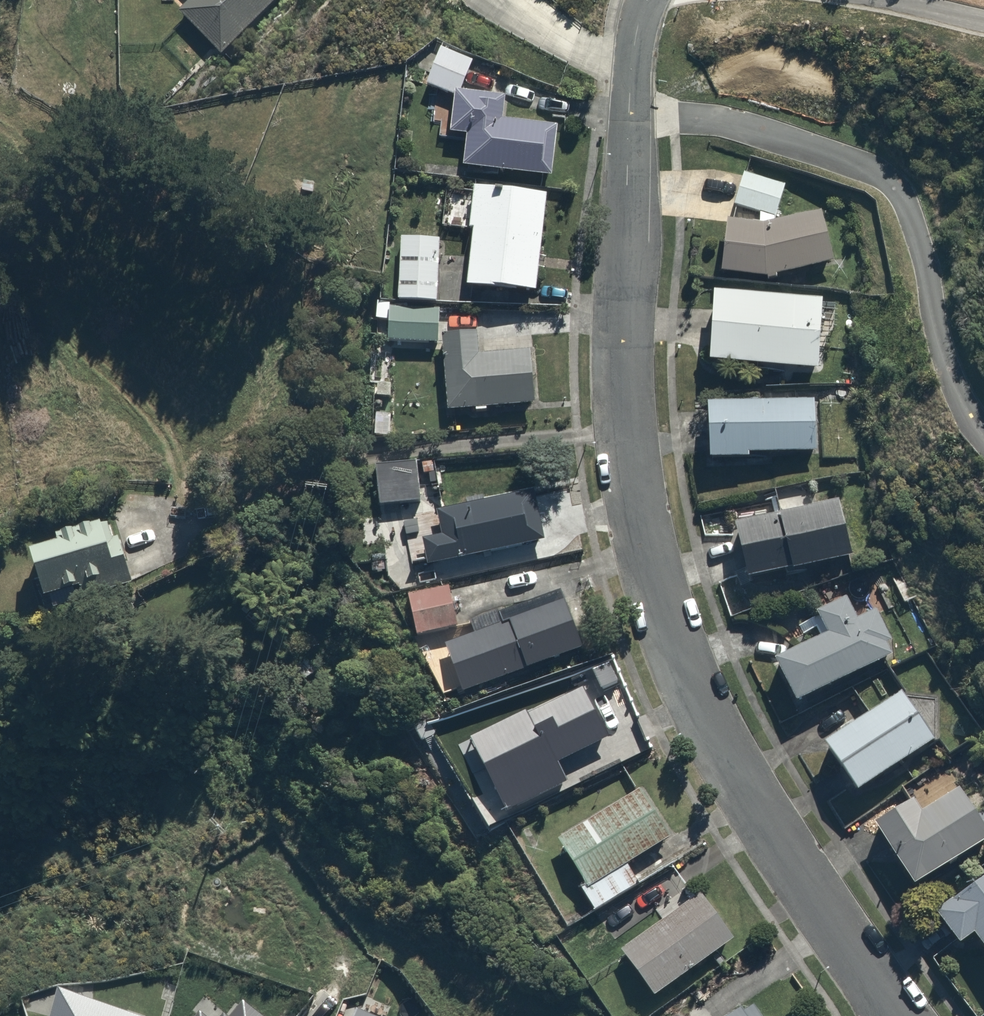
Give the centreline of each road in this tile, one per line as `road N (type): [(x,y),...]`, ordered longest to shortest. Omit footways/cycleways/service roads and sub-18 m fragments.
road 1 (residential): [(896,1015),(776,846),(696,709),(642,555),(623,330),(631,127)]
road 2 (residential): [(631,127),(704,127),(875,192),(922,251),(960,399),(983,432)]
road 3 (residential): [(631,127),(643,0)]

